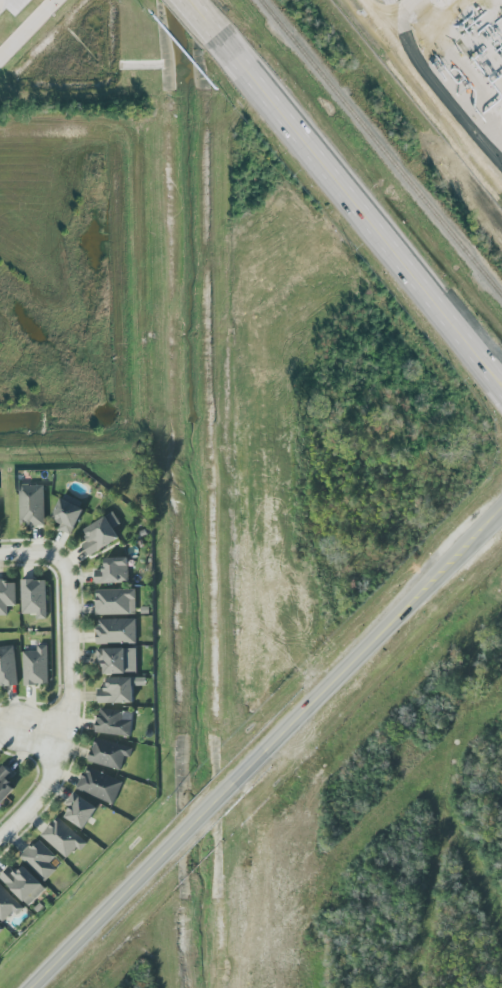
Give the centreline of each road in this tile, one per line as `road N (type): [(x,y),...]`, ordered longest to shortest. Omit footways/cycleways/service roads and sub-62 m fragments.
road 1 (primary): [(501,382),(214,35)]
road 2 (secondary): [(235,786),(487,528)]
road 3 (residential): [(0,835),(50,780),(63,743),(70,697),(63,563)]
road 4 (secondary): [(33,987),(170,851)]

